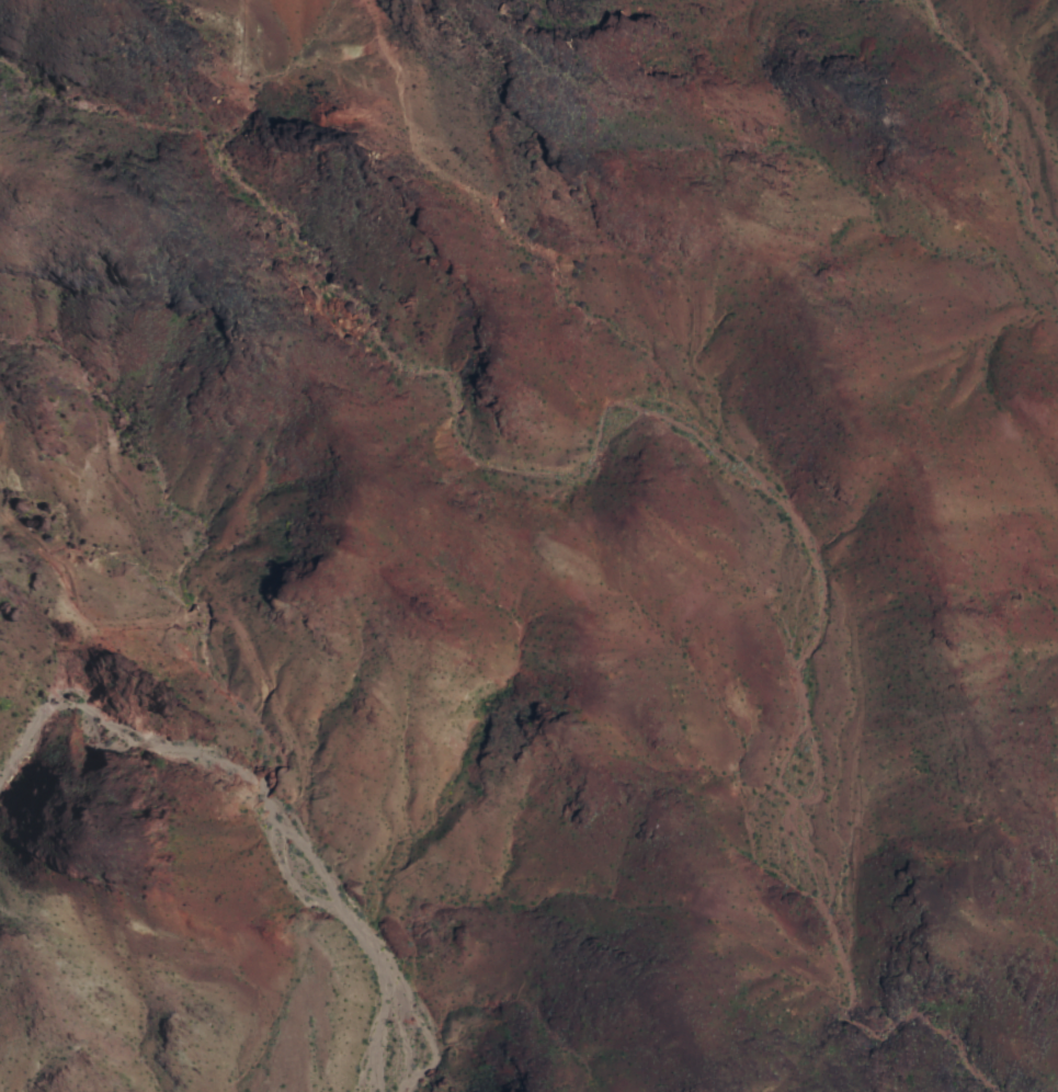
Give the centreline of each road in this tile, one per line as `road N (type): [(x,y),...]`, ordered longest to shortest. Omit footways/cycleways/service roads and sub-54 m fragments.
road 1 (track): [(301,1091),(295,1003),(216,798)]

